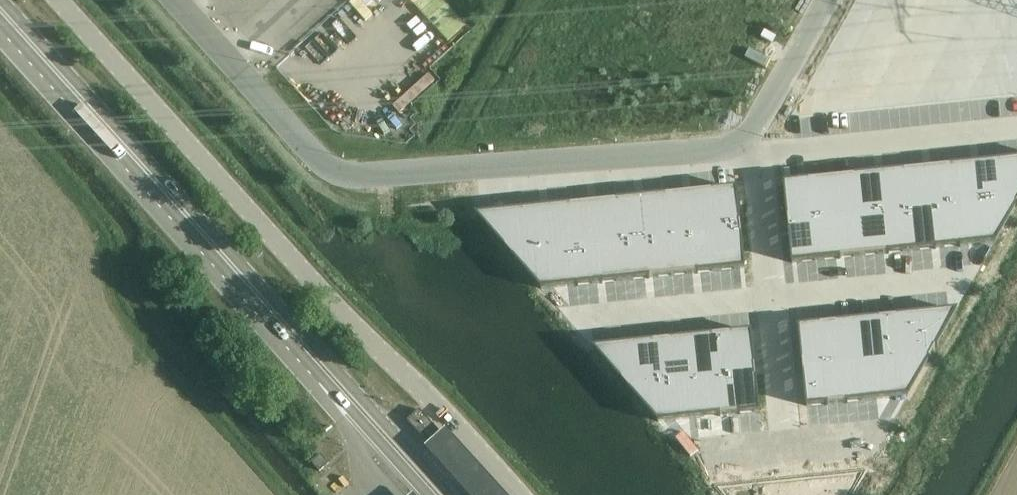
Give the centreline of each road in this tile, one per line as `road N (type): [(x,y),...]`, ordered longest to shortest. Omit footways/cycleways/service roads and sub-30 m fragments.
road 1 (unclassified): [(827,0),(754,128),(726,149),(363,177),(336,173),(314,158),(174,0)]
road 2 (unclassified): [(522,494),(334,305),(59,0)]
road 3 (primary): [(288,329),(0,11)]
road 4 (primary): [(447,494),(288,329)]
road 5 (primary): [(288,329),(304,360),(428,494)]

